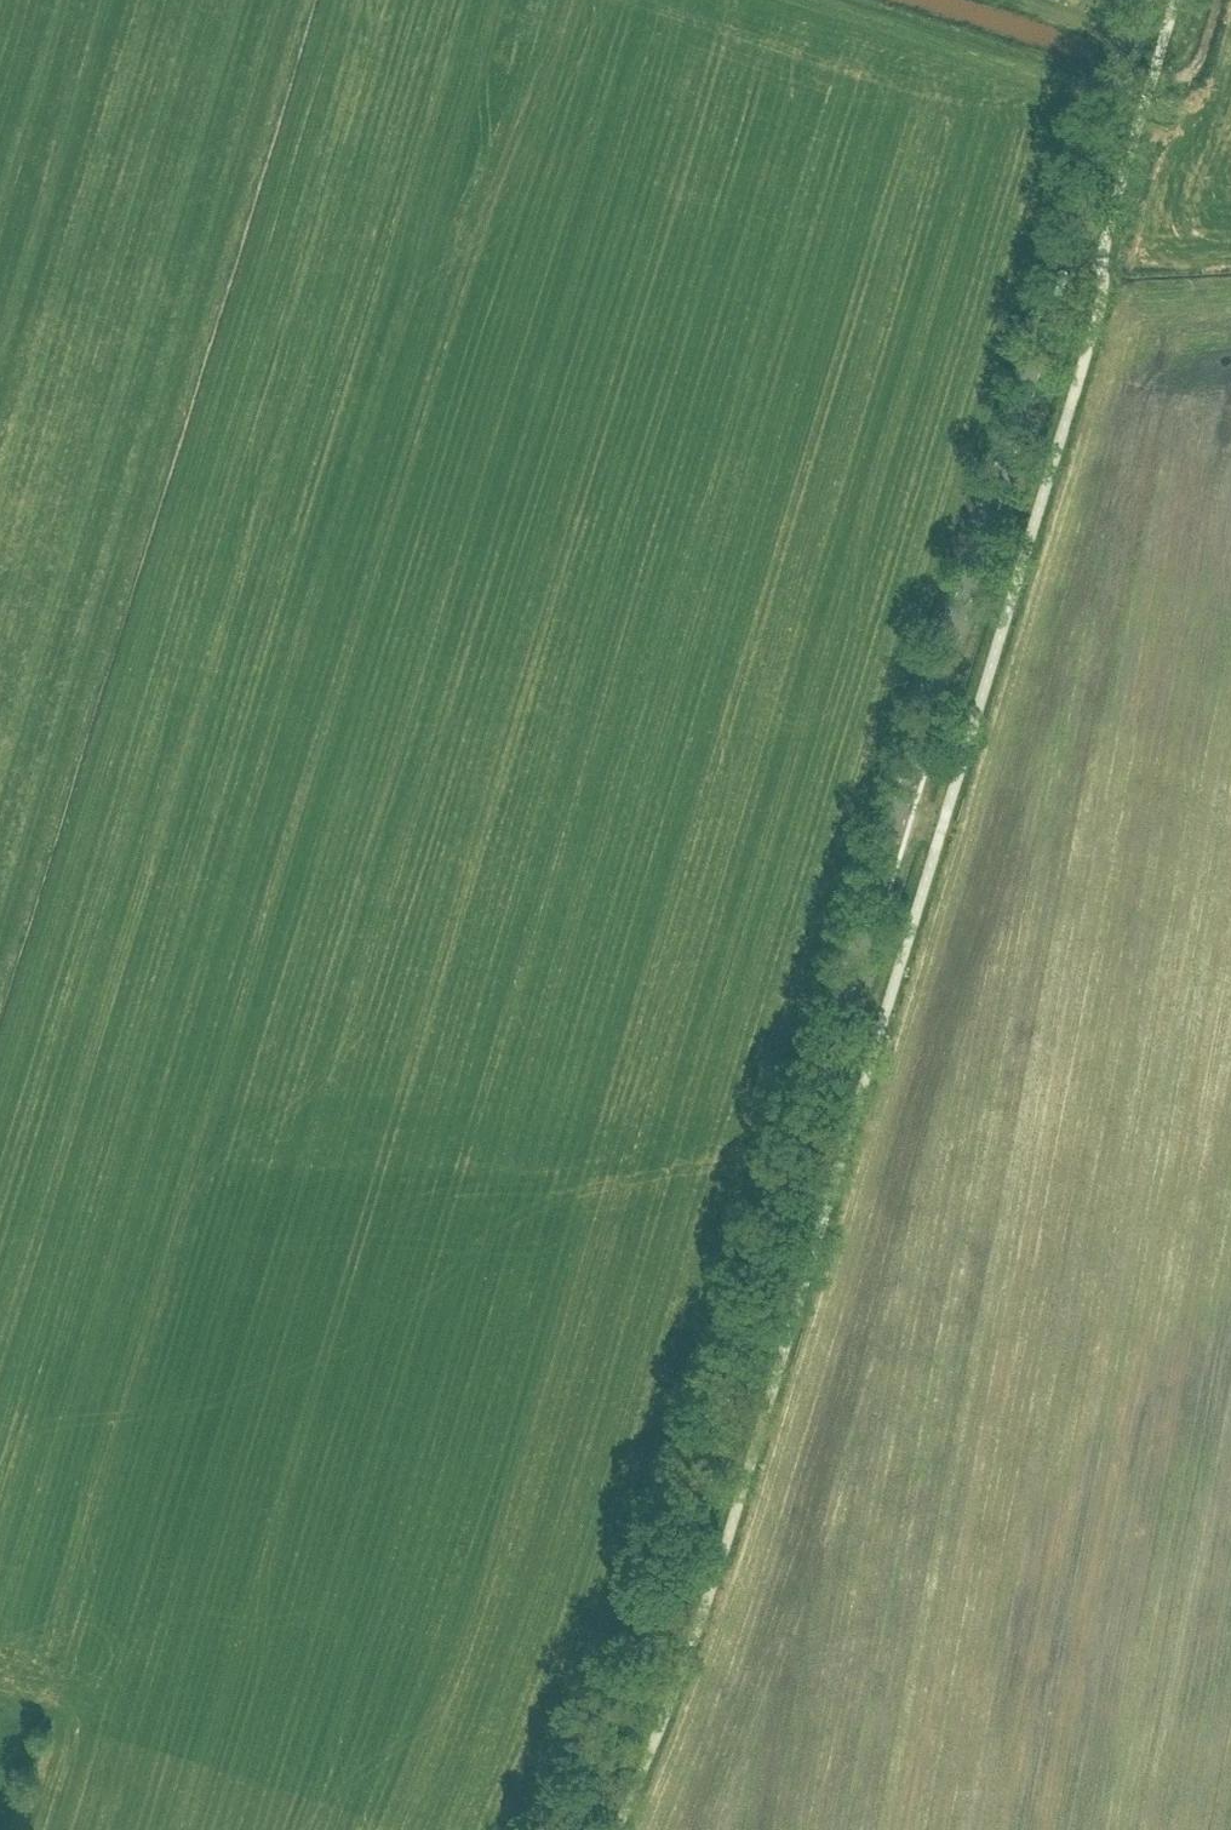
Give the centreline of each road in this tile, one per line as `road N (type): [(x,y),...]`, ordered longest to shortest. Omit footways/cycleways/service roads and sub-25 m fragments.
road 1 (tertiary): [(565,1829),(668,1563),(1142,0)]

